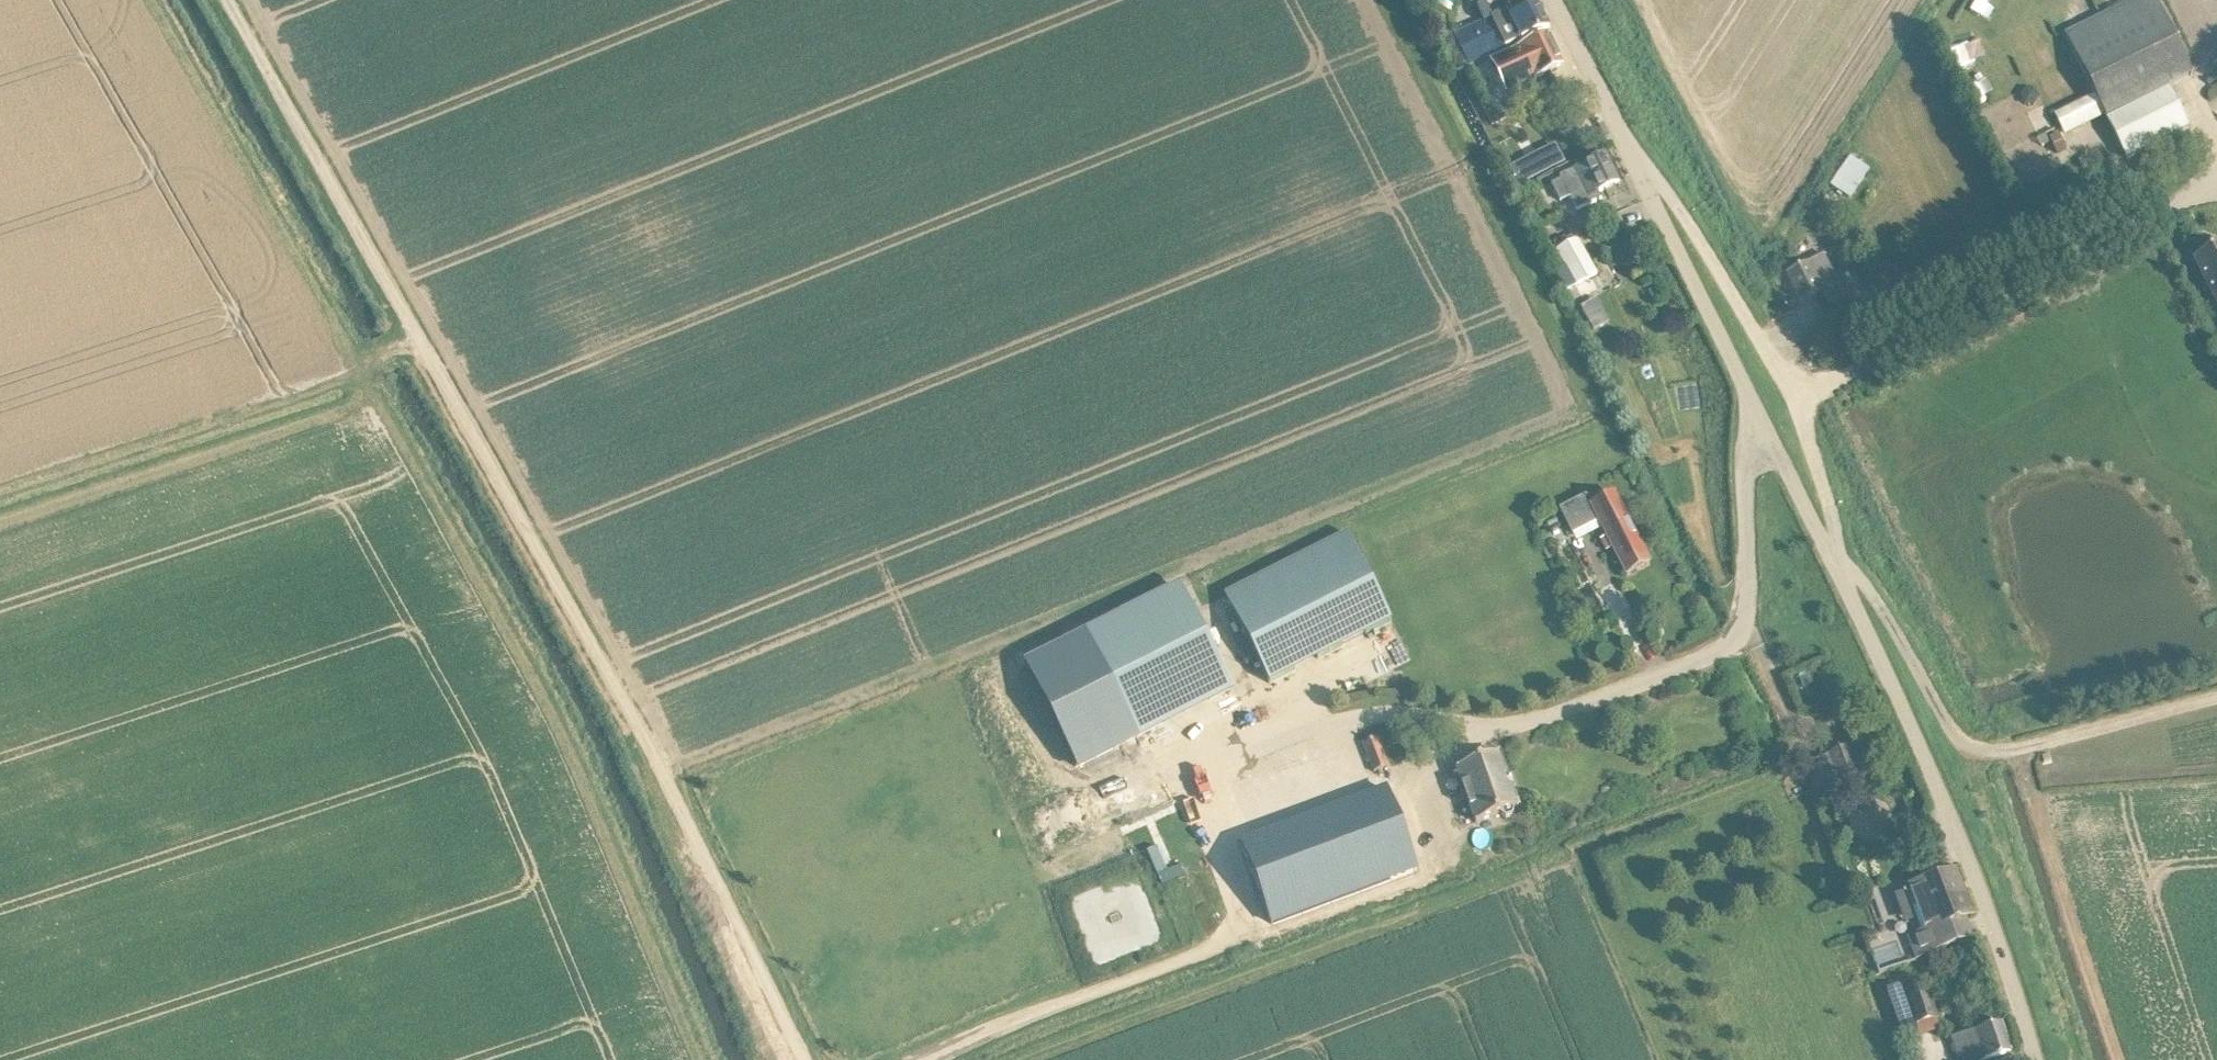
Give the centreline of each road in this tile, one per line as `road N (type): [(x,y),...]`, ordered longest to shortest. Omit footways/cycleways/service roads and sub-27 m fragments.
road 1 (unclassified): [(2032,1059),(1918,751),(1545,0)]

